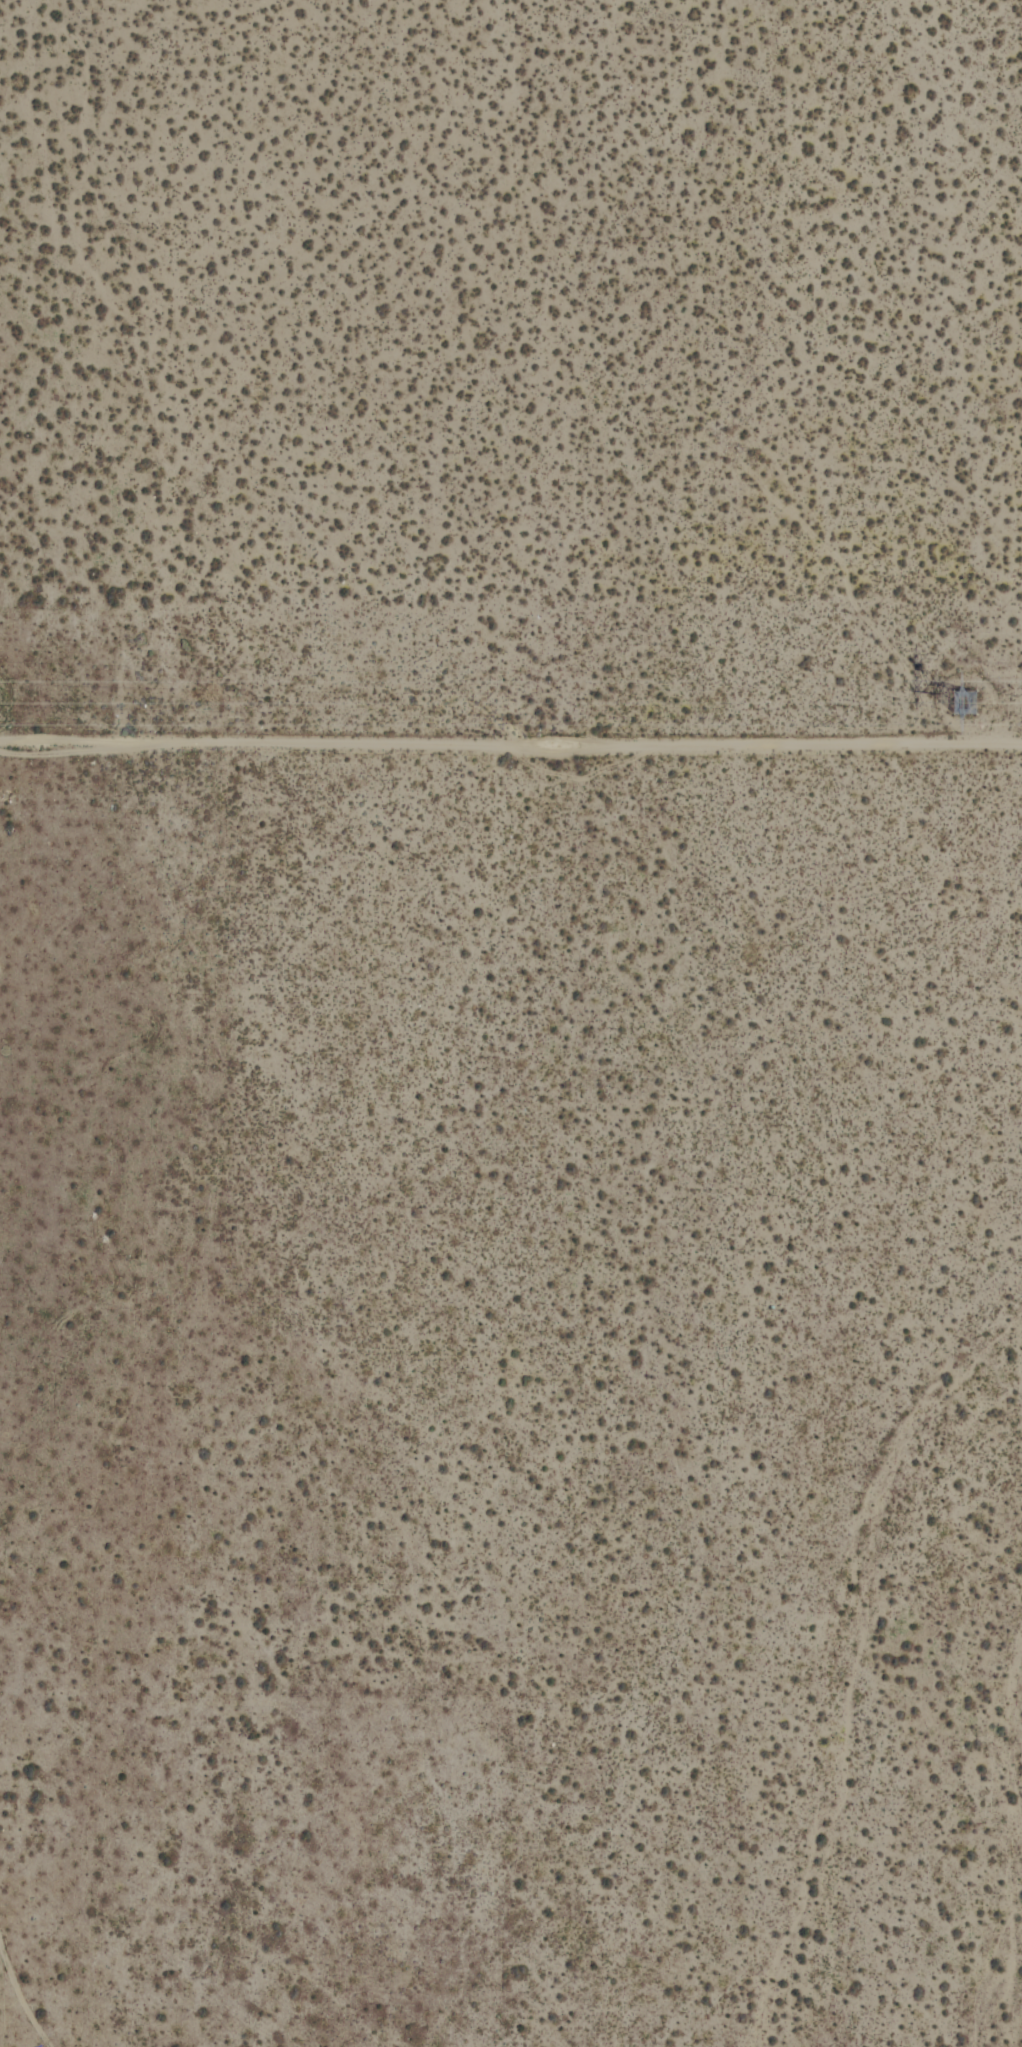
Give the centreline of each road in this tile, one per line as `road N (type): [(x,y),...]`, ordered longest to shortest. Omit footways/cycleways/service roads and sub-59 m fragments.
road 1 (residential): [(0,745),(1021,748)]

